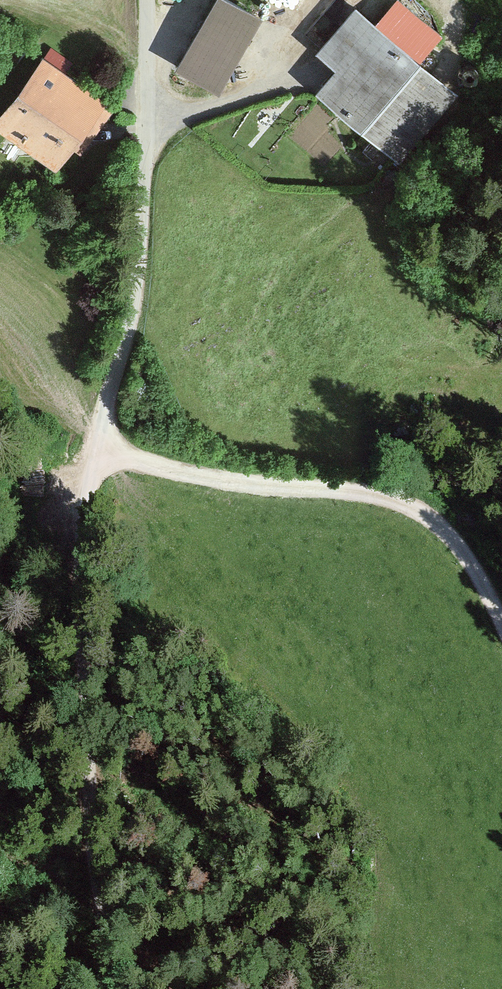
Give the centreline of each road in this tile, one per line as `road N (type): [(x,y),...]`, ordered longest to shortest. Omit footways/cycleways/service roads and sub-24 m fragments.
road 1 (track): [(139,988),(122,930),(102,761),(111,446)]
road 2 (track): [(111,446),(142,471),(405,501),(467,573),(501,655)]
road 3 (track): [(154,0),(146,229),(139,291),(106,399),(111,446)]

